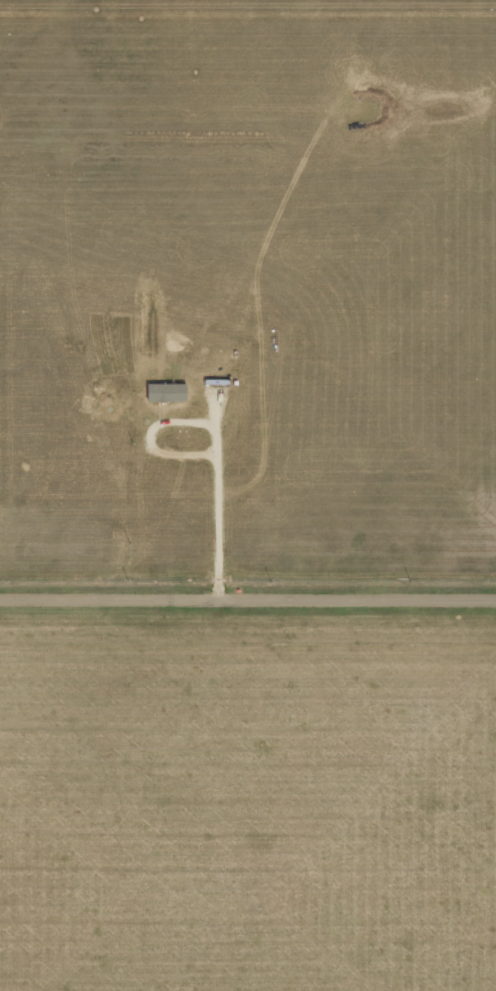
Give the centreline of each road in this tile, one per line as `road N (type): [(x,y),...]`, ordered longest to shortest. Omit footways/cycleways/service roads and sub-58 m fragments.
road 1 (residential): [(0,596),(495,596)]

